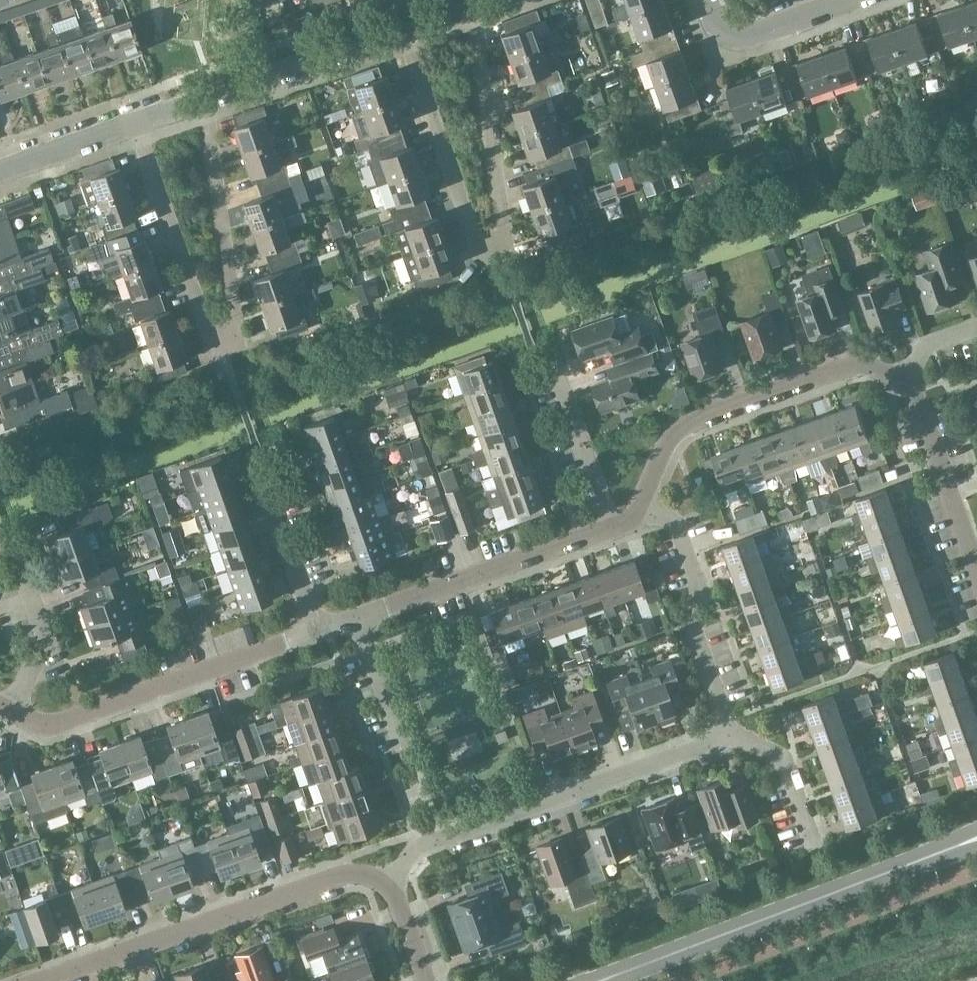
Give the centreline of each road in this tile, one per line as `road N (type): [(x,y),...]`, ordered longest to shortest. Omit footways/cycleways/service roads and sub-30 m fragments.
road 1 (residential): [(474,5),(505,239),(497,246),(481,249),(401,28)]
road 2 (residential): [(133,124),(213,342),(222,341),(234,336),(205,96)]
road 3 (unclassified): [(604,980),(976,839)]
road 4 (residential): [(389,884),(416,848),(725,733)]
road 5 (residential): [(48,980),(341,876),(389,884)]
road 6 (residential): [(912,388),(863,366),(695,420),(668,441),(641,504)]
road 7 (residential): [(315,633),(57,722),(41,724),(13,710)]
road 8 (residential): [(609,528),(357,617)]
road 9 (residential): [(725,733),(694,629),(697,590),(672,519),(641,504)]
road 10 (residential): [(205,96),(401,28)]
road 11 (residential): [(976,574),(912,388)]
road 12 (residential): [(609,528),(553,359)]
road 13 (residential): [(315,633),(258,471)]
road 14 (residential): [(852,0),(747,37),(719,27),(707,0)]
road 15 (residential): [(13,710),(44,633),(16,560)]
road 16 (residential): [(812,843),(784,763),(725,733)]
road 17 (residential): [(0,172),(133,124)]
road 18 (residential): [(400,740),(357,617)]

